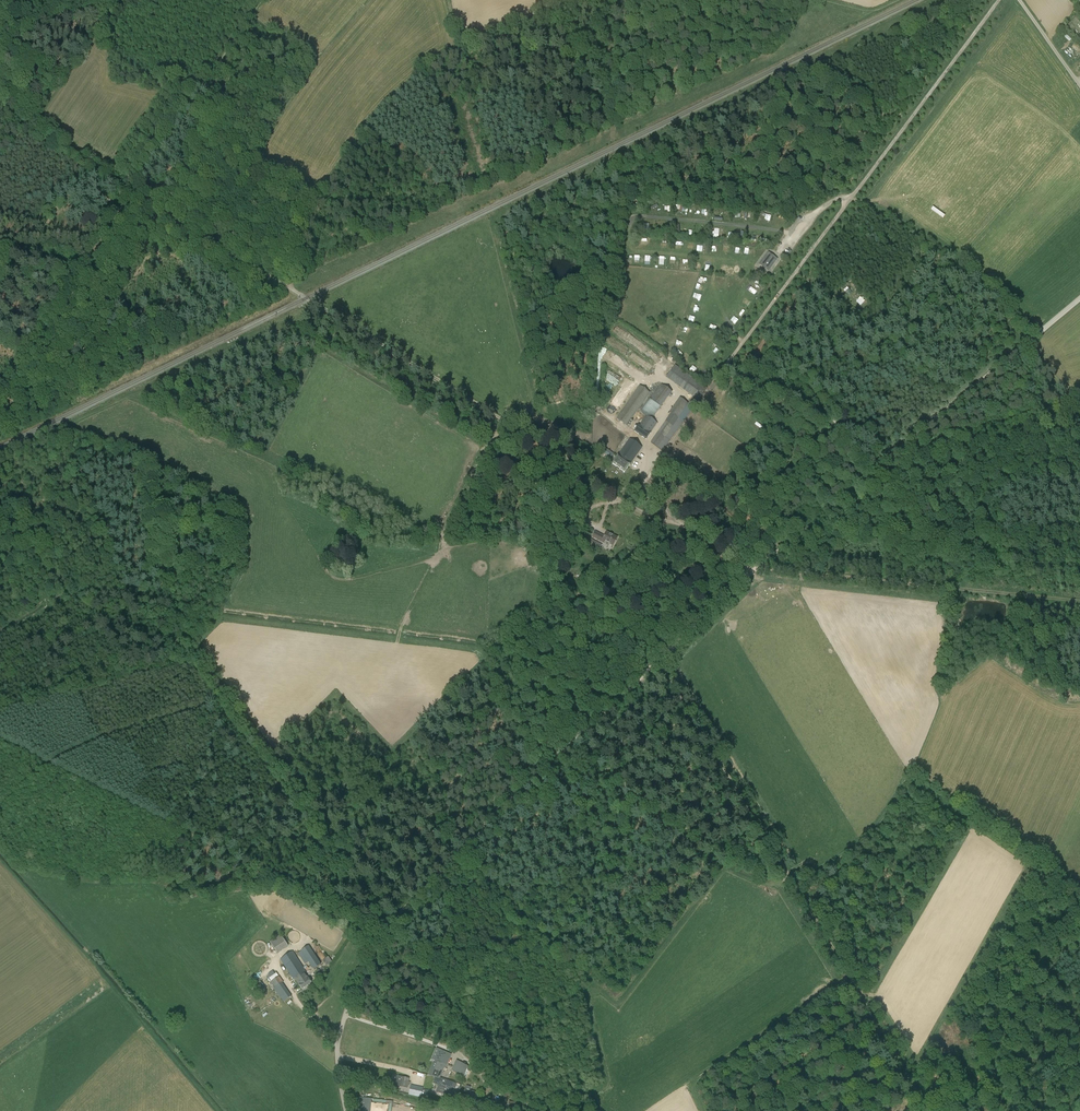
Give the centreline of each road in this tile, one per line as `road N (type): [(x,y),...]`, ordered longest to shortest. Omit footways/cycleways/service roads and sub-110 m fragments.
road 1 (track): [(0,111),(504,420),(555,439),(577,474),(652,516),(712,537),(748,575)]
road 2 (track): [(1028,341),(748,575),(413,902)]
road 3 (track): [(659,663),(934,1110)]
road 4 (track): [(725,367),(999,0)]
road 5 (track): [(383,931),(46,764),(0,804)]
road 6 (track): [(449,0),(461,43),(398,92),(356,142),(284,285)]
road 7 (track): [(1079,600),(758,566)]
road 8 (track): [(1019,0),(869,200),(839,199)]
road 9 (track): [(138,193),(0,389)]
road 10 (unclassified): [(346,1110),(337,1046),(358,973),(375,940),(413,902)]
road 11 (track): [(676,523),(644,474),(725,367)]
road 12 (track): [(878,466),(809,401),(725,367)]
road 13 (track): [(794,234),(665,218),(627,222)]
road 14 (track): [(950,1110),(1017,1066),(1065,1004)]
road 15 (track): [(749,263),(637,252),(626,241),(627,222)]
road 16 (track): [(444,548),(504,420)]
road 17 (track): [(613,496),(580,514),(560,545),(570,589)]

